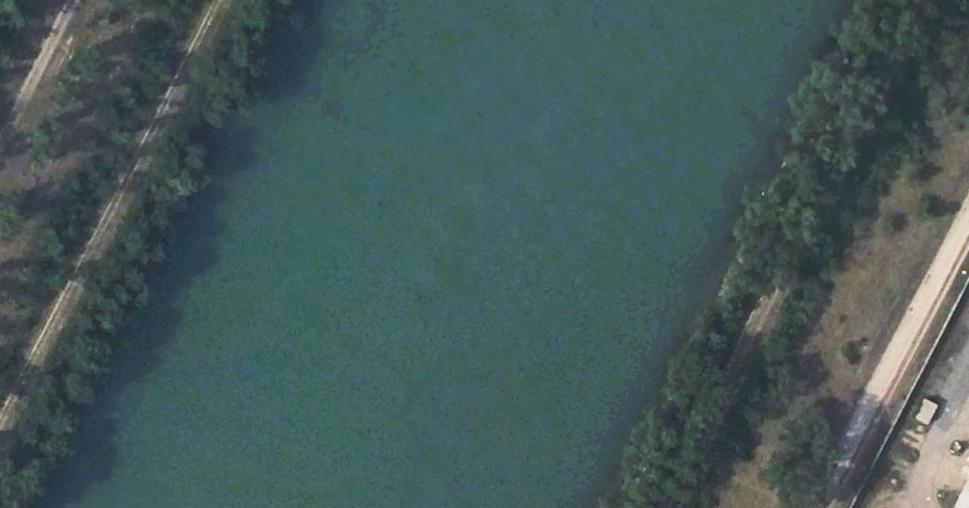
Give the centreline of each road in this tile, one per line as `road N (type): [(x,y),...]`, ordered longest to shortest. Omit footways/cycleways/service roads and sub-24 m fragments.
road 1 (track): [(666,507),(926,0)]
road 2 (track): [(819,507),(968,213)]
road 3 (track): [(66,0),(0,127)]

